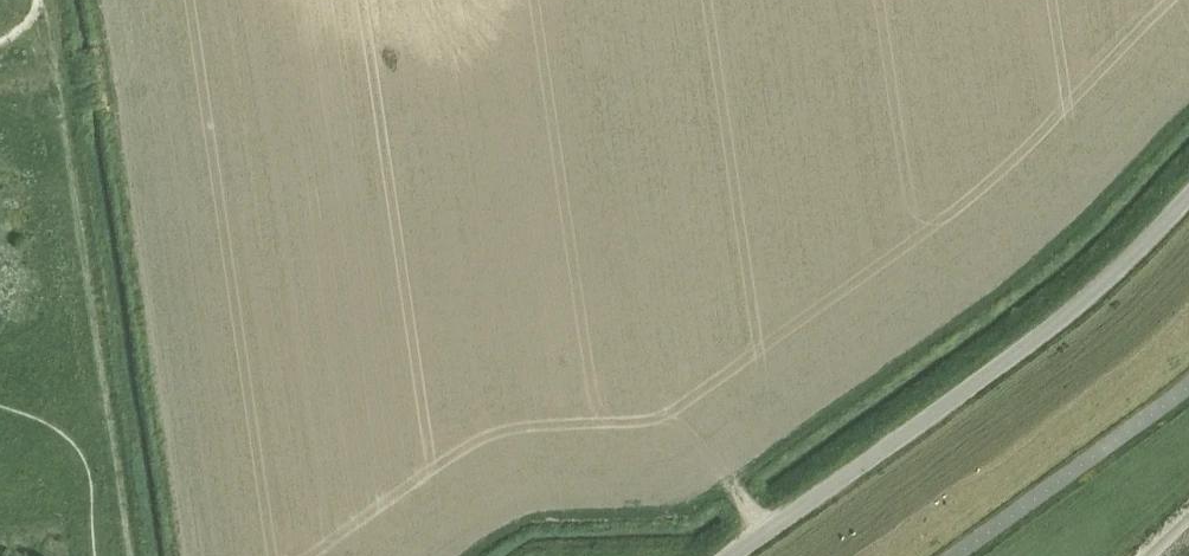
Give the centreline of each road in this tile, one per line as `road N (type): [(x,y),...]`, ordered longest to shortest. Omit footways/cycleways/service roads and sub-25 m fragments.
road 1 (unclassified): [(732,555),(1120,269),(1188,199)]

